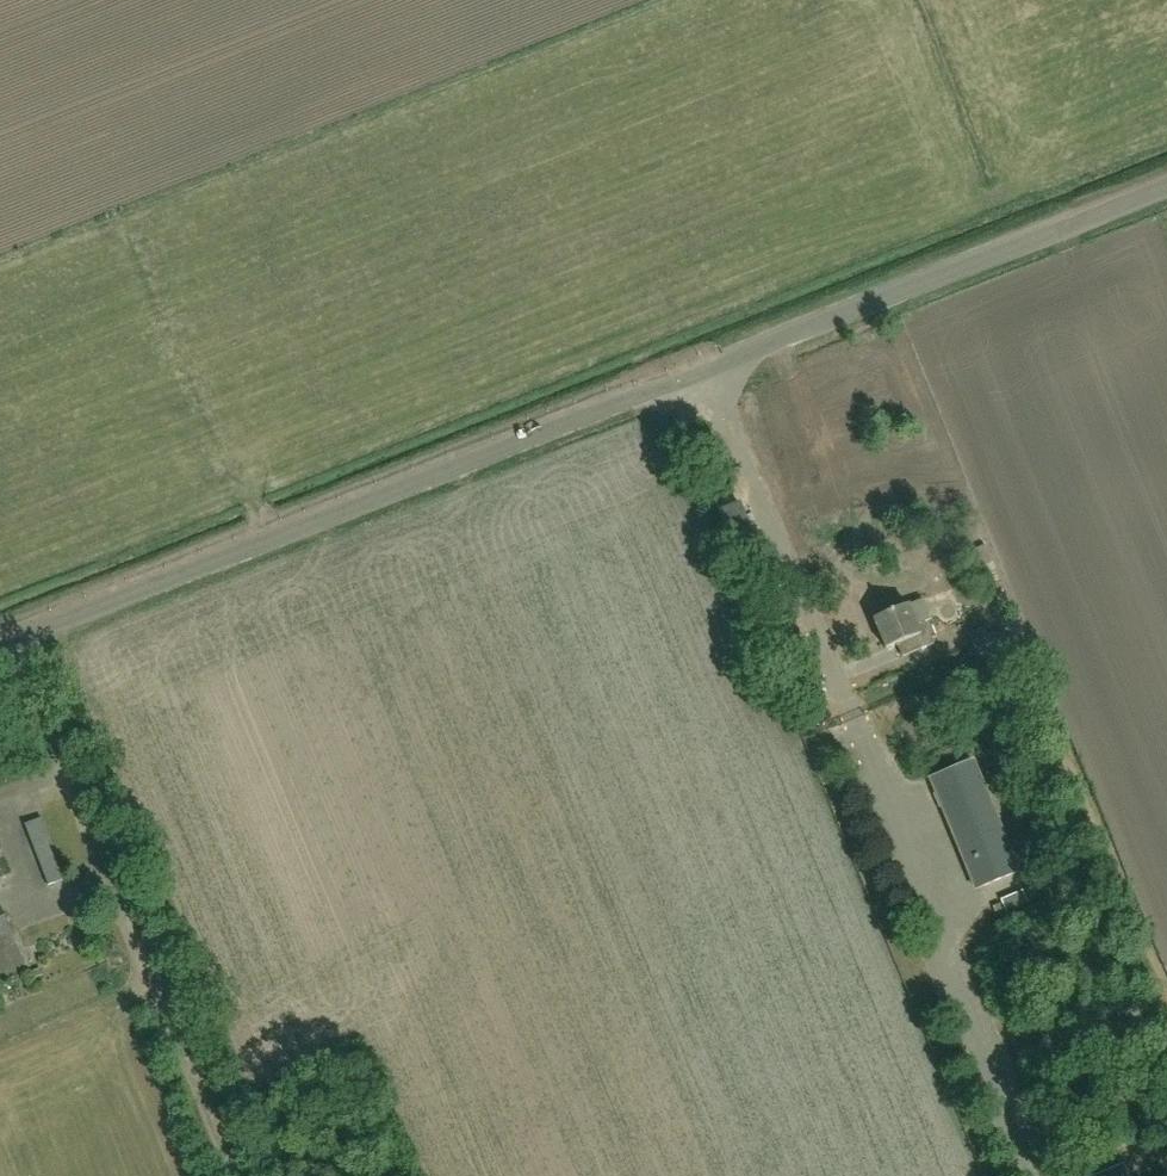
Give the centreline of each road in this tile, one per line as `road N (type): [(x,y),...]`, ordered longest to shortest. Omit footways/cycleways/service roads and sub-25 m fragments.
road 1 (unclassified): [(0,645),(1166,187)]

